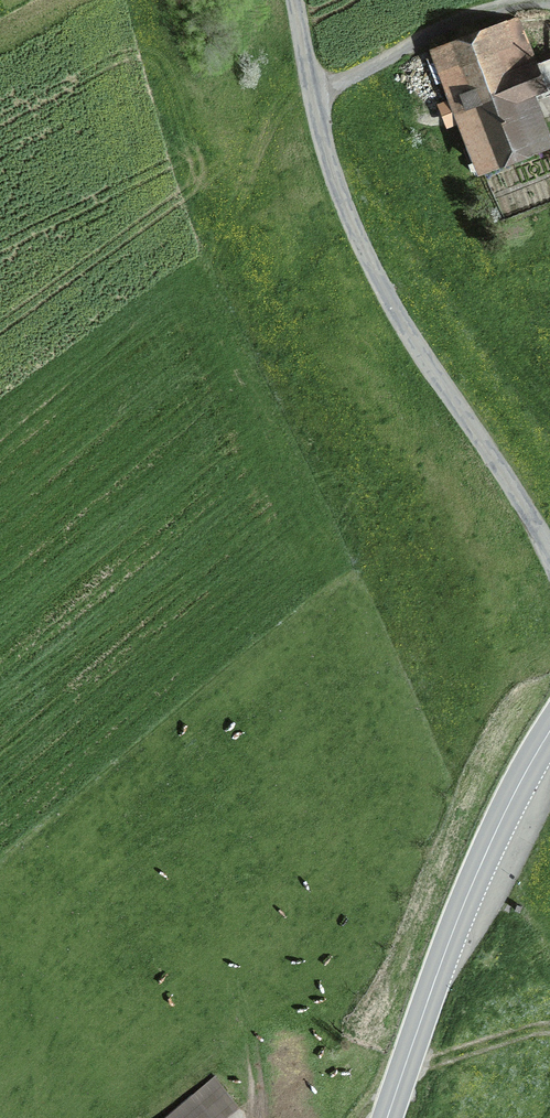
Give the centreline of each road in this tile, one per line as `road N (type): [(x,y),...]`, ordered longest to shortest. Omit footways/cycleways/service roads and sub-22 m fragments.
road 1 (unclassified): [(549,555),(364,249),(321,137),(294,0)]
road 2 (tertiary): [(387,1117),(473,881),(549,731)]
road 3 (track): [(313,93),(338,87),(461,20),(549,2)]
road 4 (track): [(549,1035),(403,1072)]

